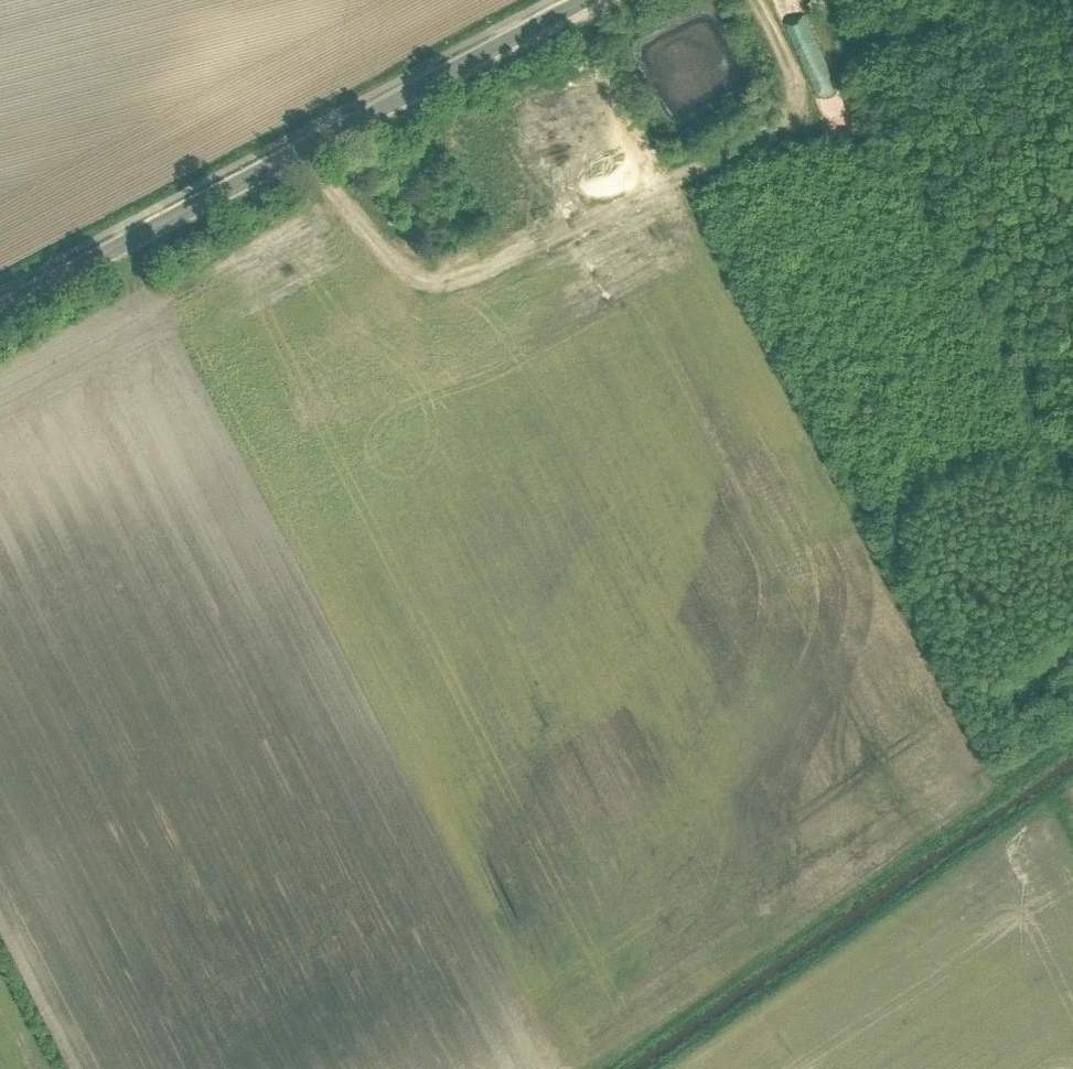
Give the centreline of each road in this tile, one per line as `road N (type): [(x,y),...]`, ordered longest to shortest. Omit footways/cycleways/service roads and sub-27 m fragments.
road 1 (tertiary): [(0,307),(584,0)]

